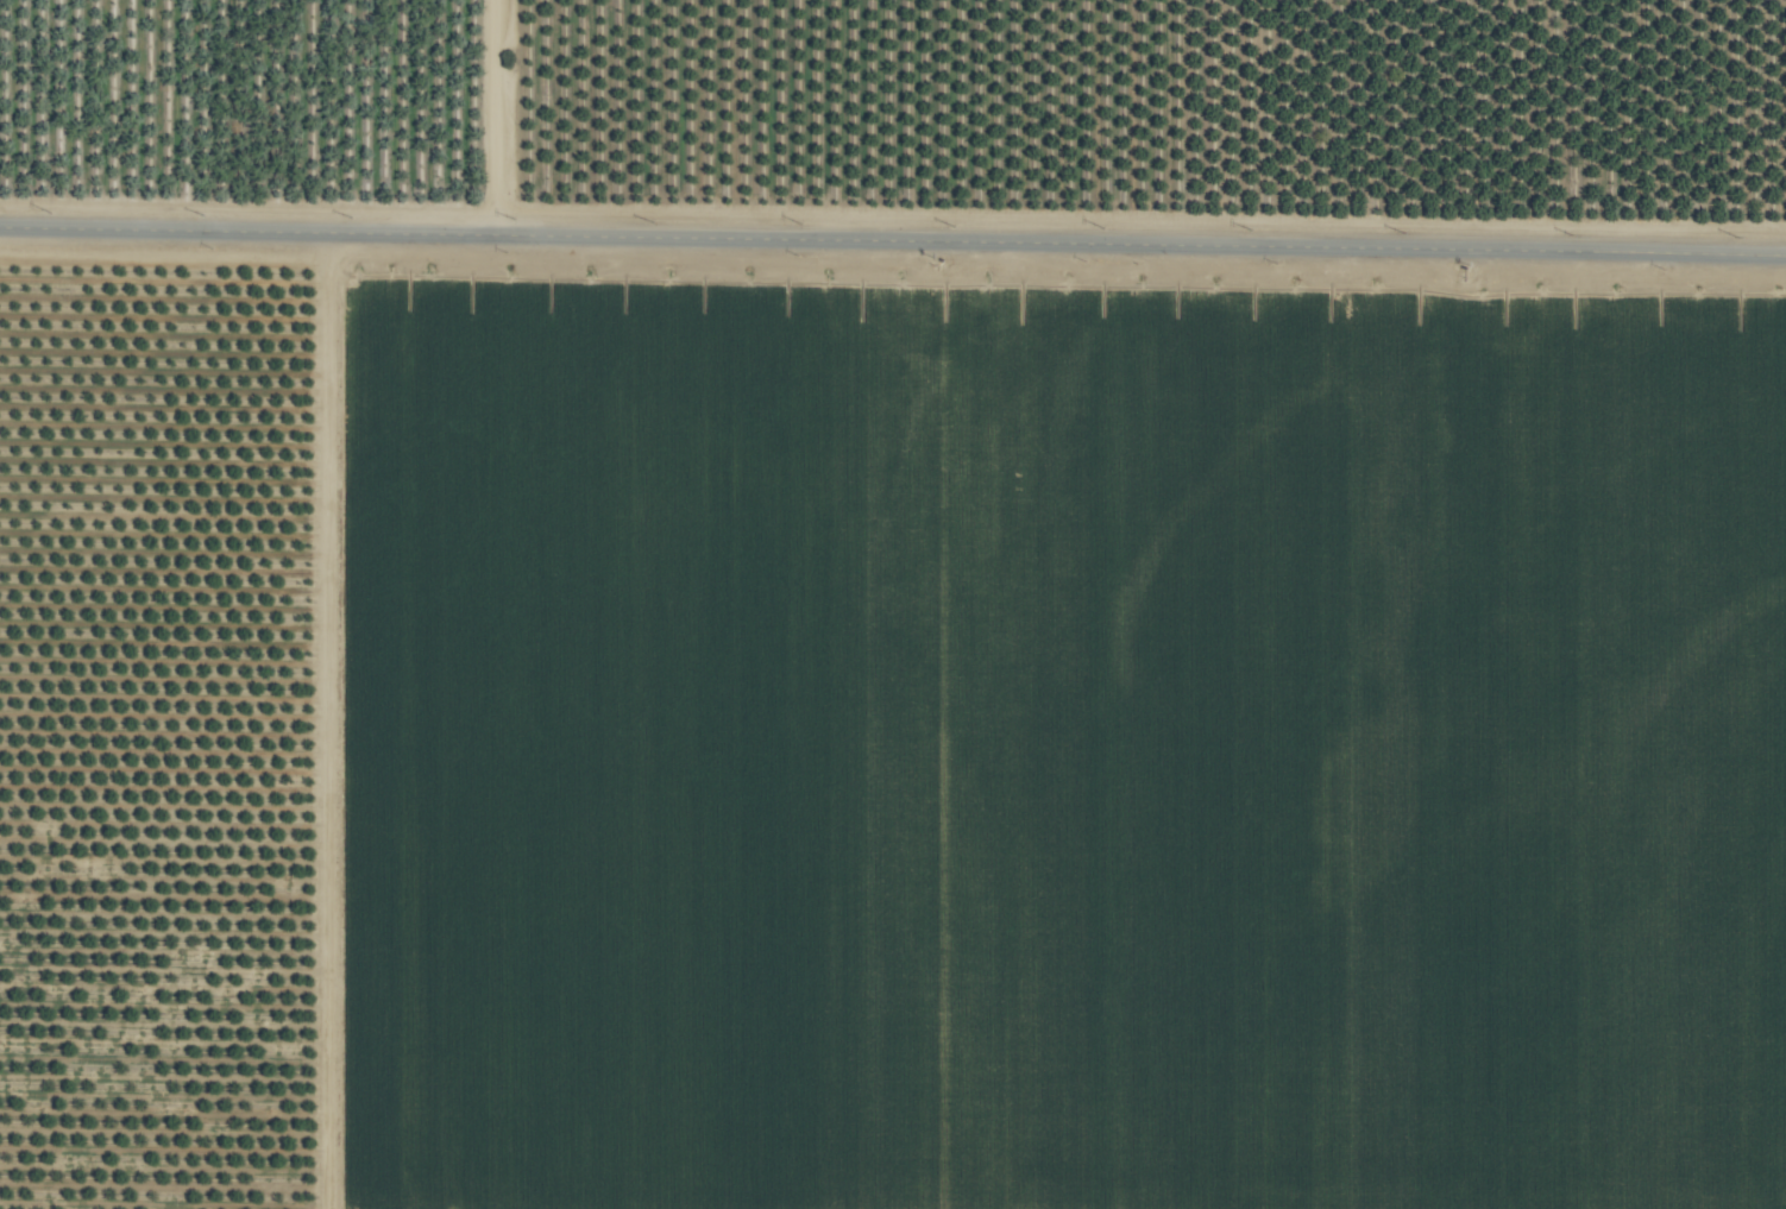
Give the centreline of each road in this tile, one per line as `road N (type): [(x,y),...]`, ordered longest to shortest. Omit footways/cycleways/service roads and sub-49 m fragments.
road 1 (residential): [(1785,256),(0,227)]

